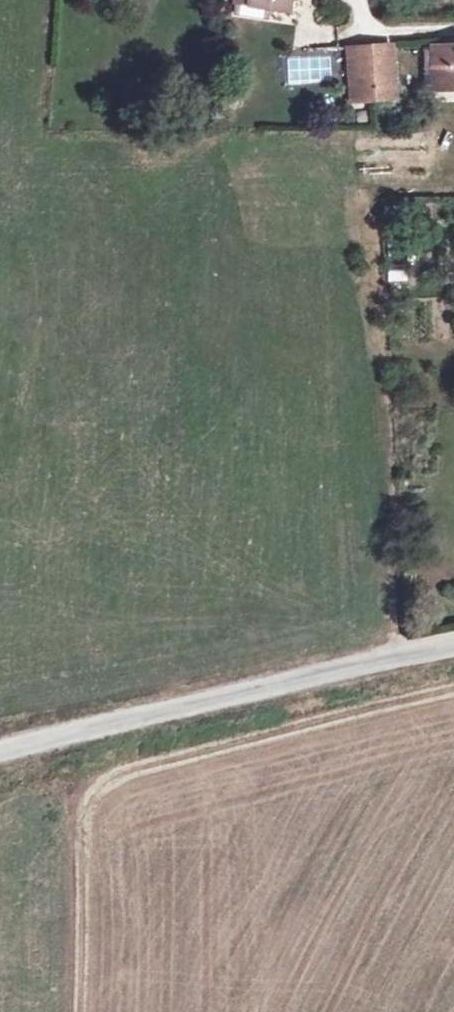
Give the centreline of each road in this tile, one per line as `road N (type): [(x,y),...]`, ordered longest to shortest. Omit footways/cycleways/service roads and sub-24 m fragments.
road 1 (residential): [(453,646),(0,753)]

